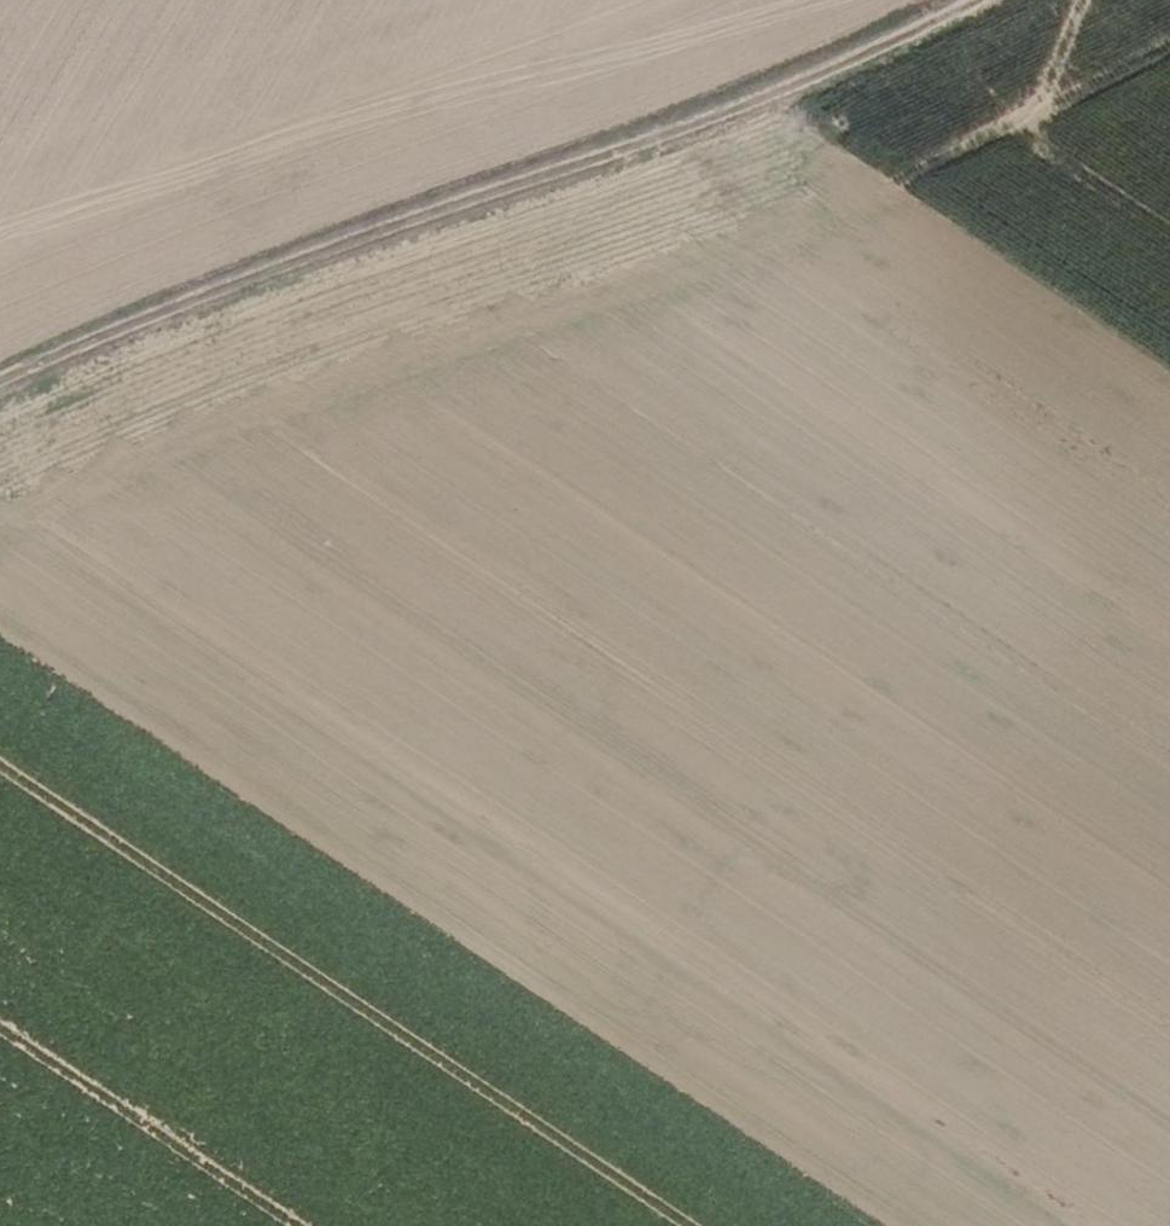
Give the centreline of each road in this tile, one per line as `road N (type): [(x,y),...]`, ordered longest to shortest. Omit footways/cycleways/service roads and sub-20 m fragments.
road 1 (track): [(990,0),(885,59),(228,284),(0,390)]

